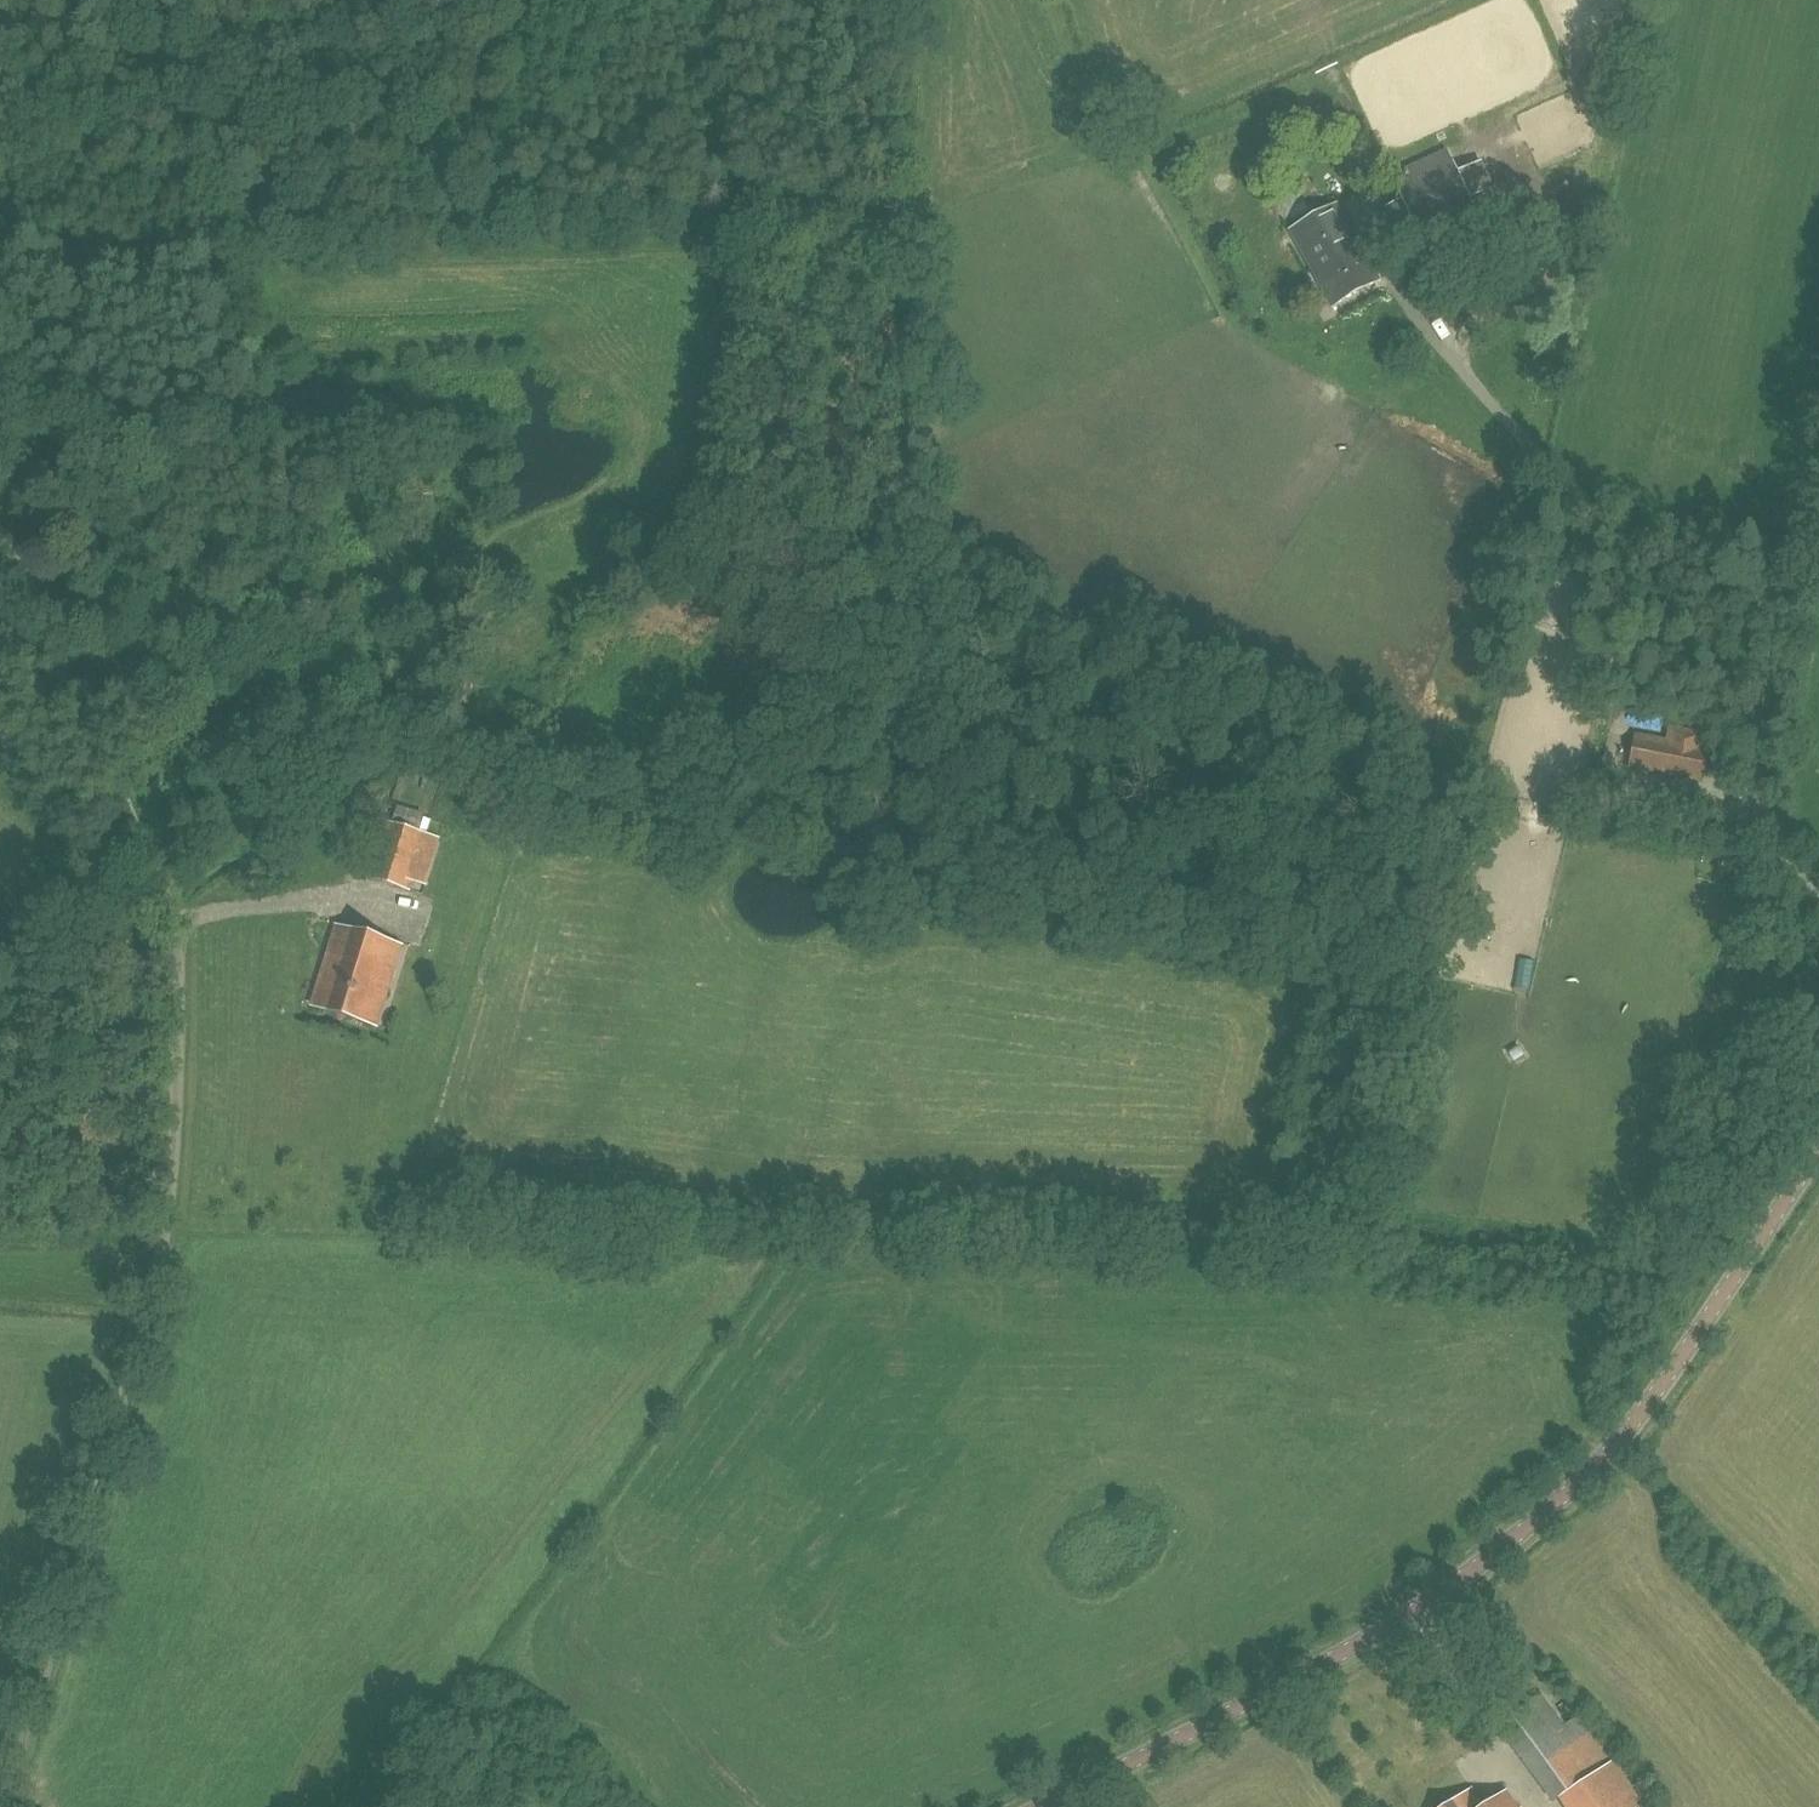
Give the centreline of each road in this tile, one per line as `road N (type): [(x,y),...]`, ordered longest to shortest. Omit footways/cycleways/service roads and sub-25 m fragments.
road 1 (unclassified): [(1040,1806),(1353,1650),(1413,1614),(1556,1502),(1650,1398),(1818,1153)]

